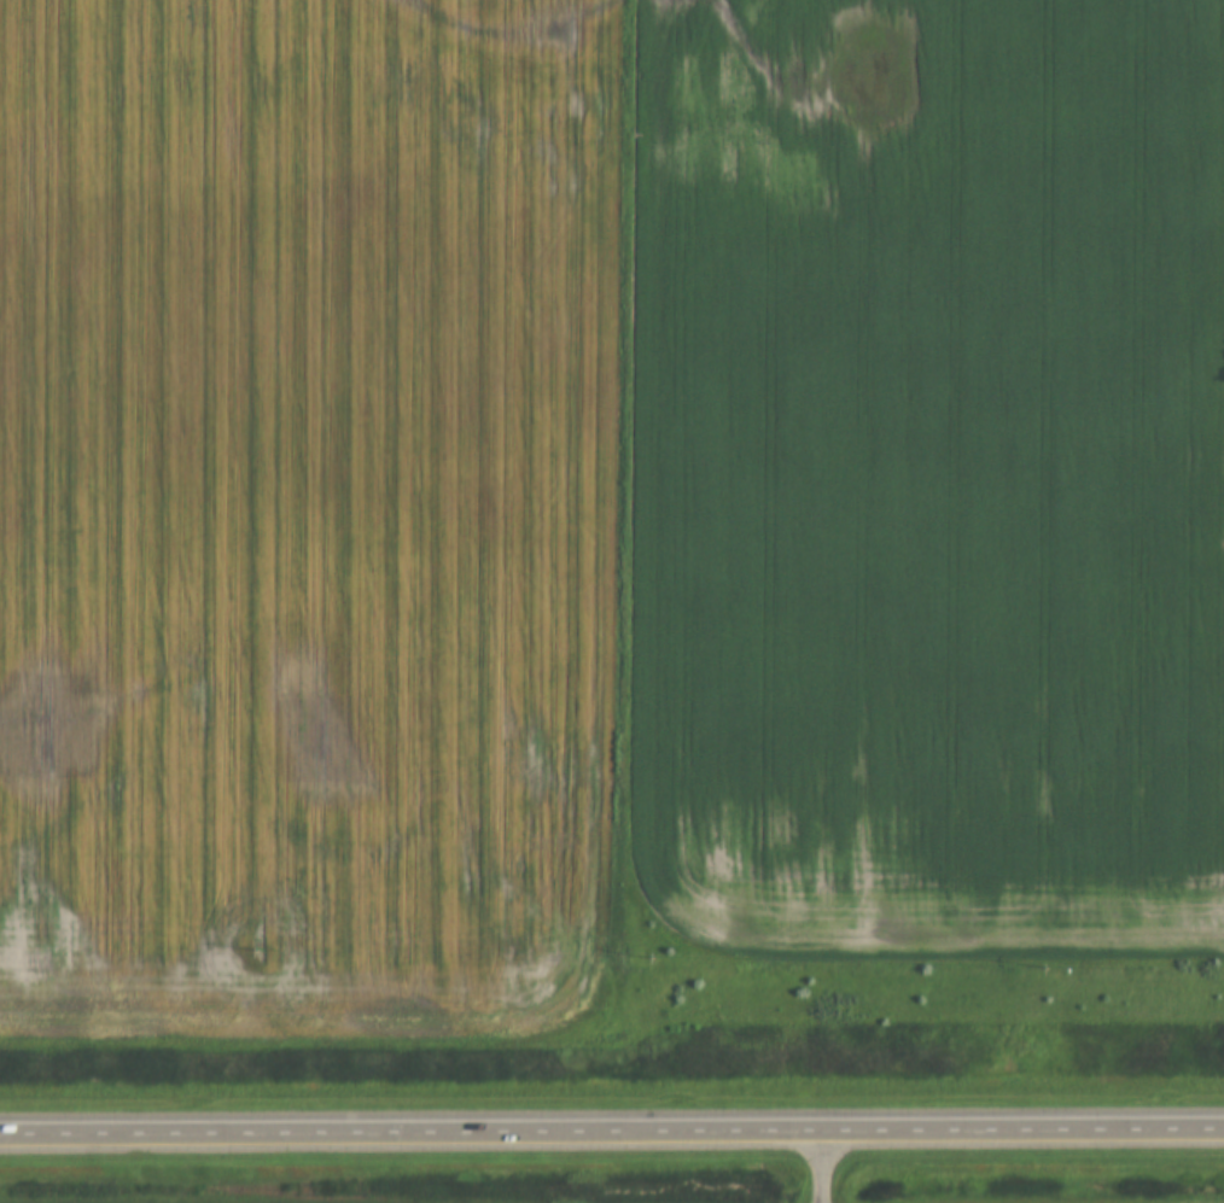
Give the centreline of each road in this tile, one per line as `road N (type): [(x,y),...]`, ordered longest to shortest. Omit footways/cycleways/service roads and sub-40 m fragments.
road 1 (trunk): [(1223,1124),(0,1129)]

